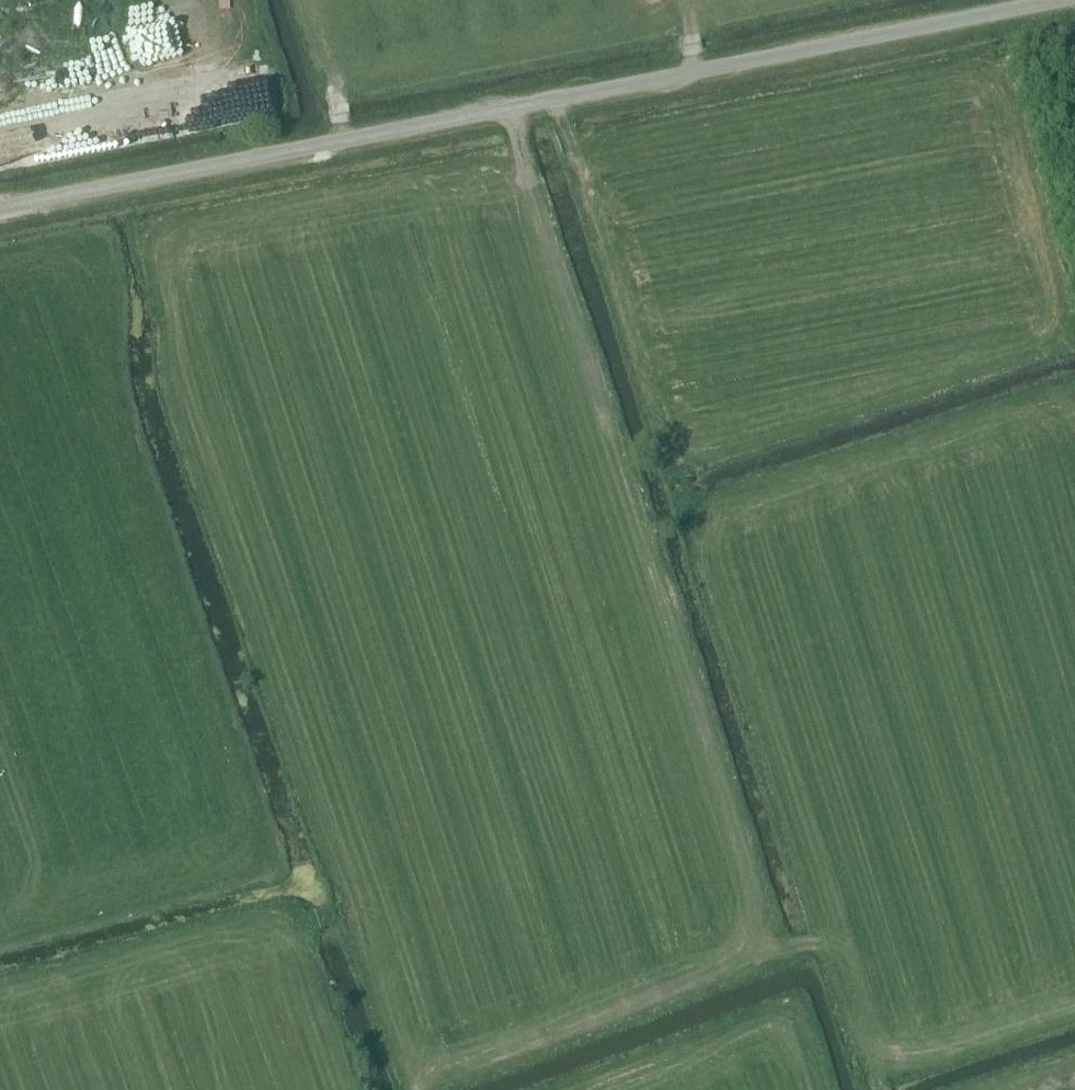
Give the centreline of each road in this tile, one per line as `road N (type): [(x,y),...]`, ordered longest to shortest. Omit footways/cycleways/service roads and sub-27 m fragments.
road 1 (unclassified): [(0,207),(1070,0)]

